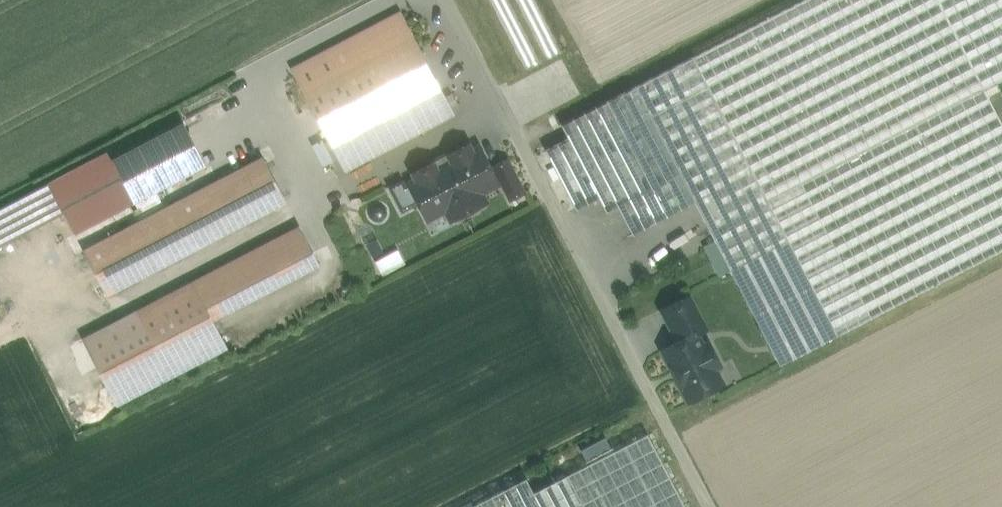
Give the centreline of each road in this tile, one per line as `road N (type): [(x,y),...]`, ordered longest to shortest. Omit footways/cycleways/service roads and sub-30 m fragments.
road 1 (track): [(716,506),(451,0)]

